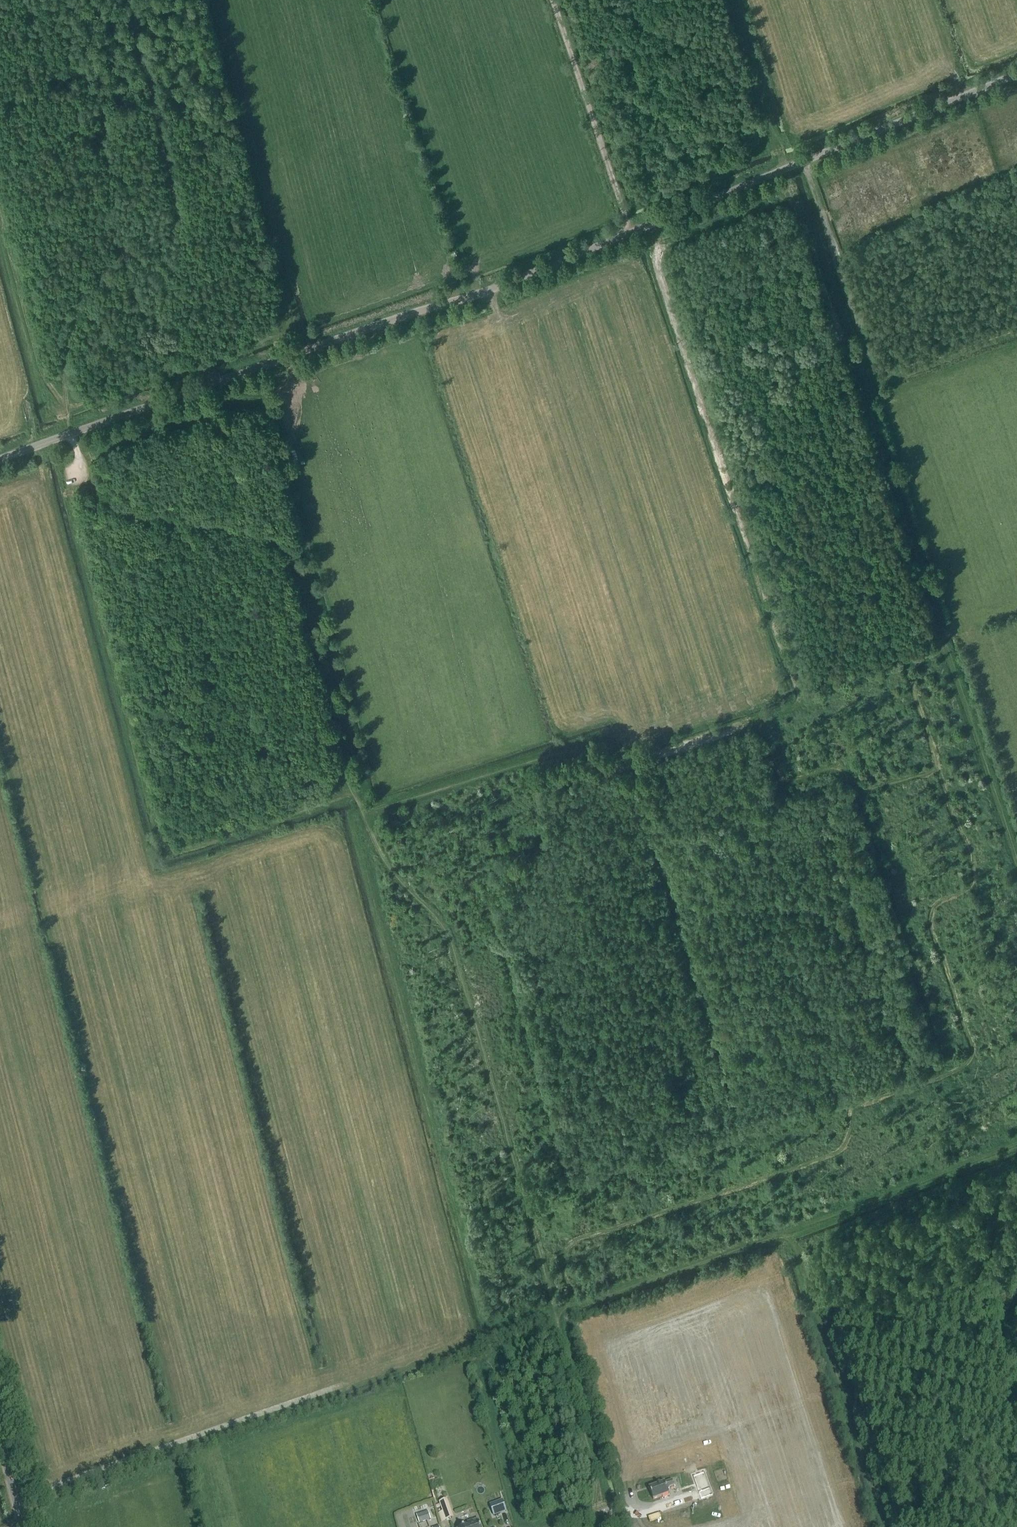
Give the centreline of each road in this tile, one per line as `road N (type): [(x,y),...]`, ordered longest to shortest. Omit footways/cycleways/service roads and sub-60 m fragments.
road 1 (unclassified): [(0,458),(490,289),(1016,72)]
road 2 (track): [(633,232),(555,0)]

